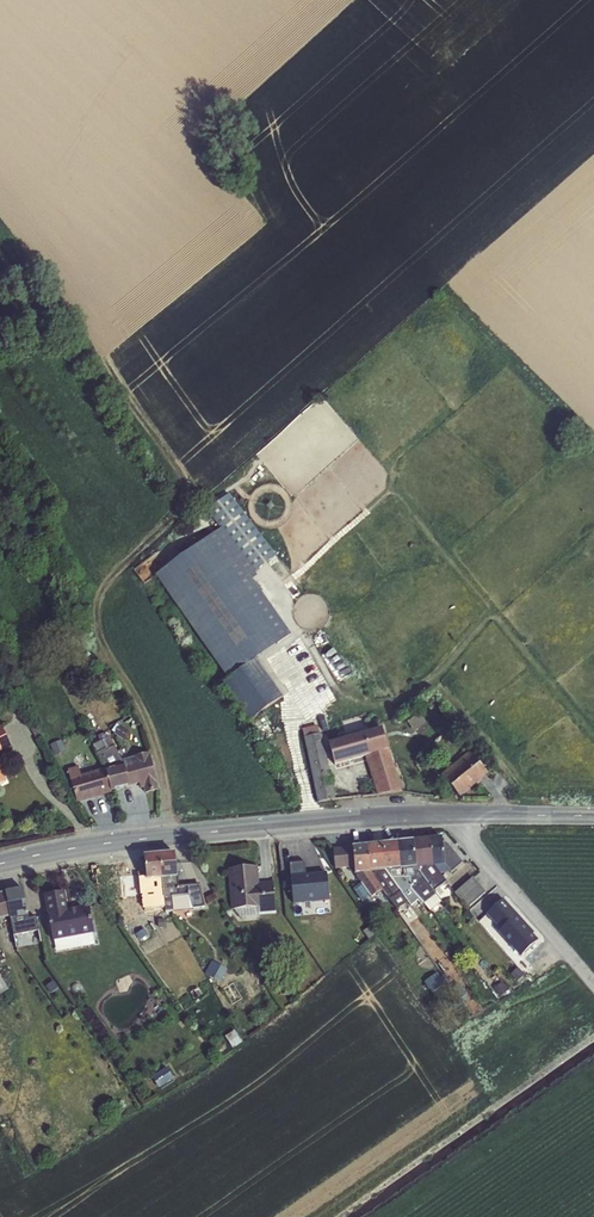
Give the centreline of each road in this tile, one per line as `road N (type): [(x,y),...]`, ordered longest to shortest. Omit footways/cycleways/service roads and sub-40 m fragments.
road 1 (track): [(0,233),(182,475),(185,510),(167,539),(105,590),(96,617),(112,665),(154,733),(177,836)]
road 2 (tertiary): [(593,816),(306,825),(68,850),(0,865)]

